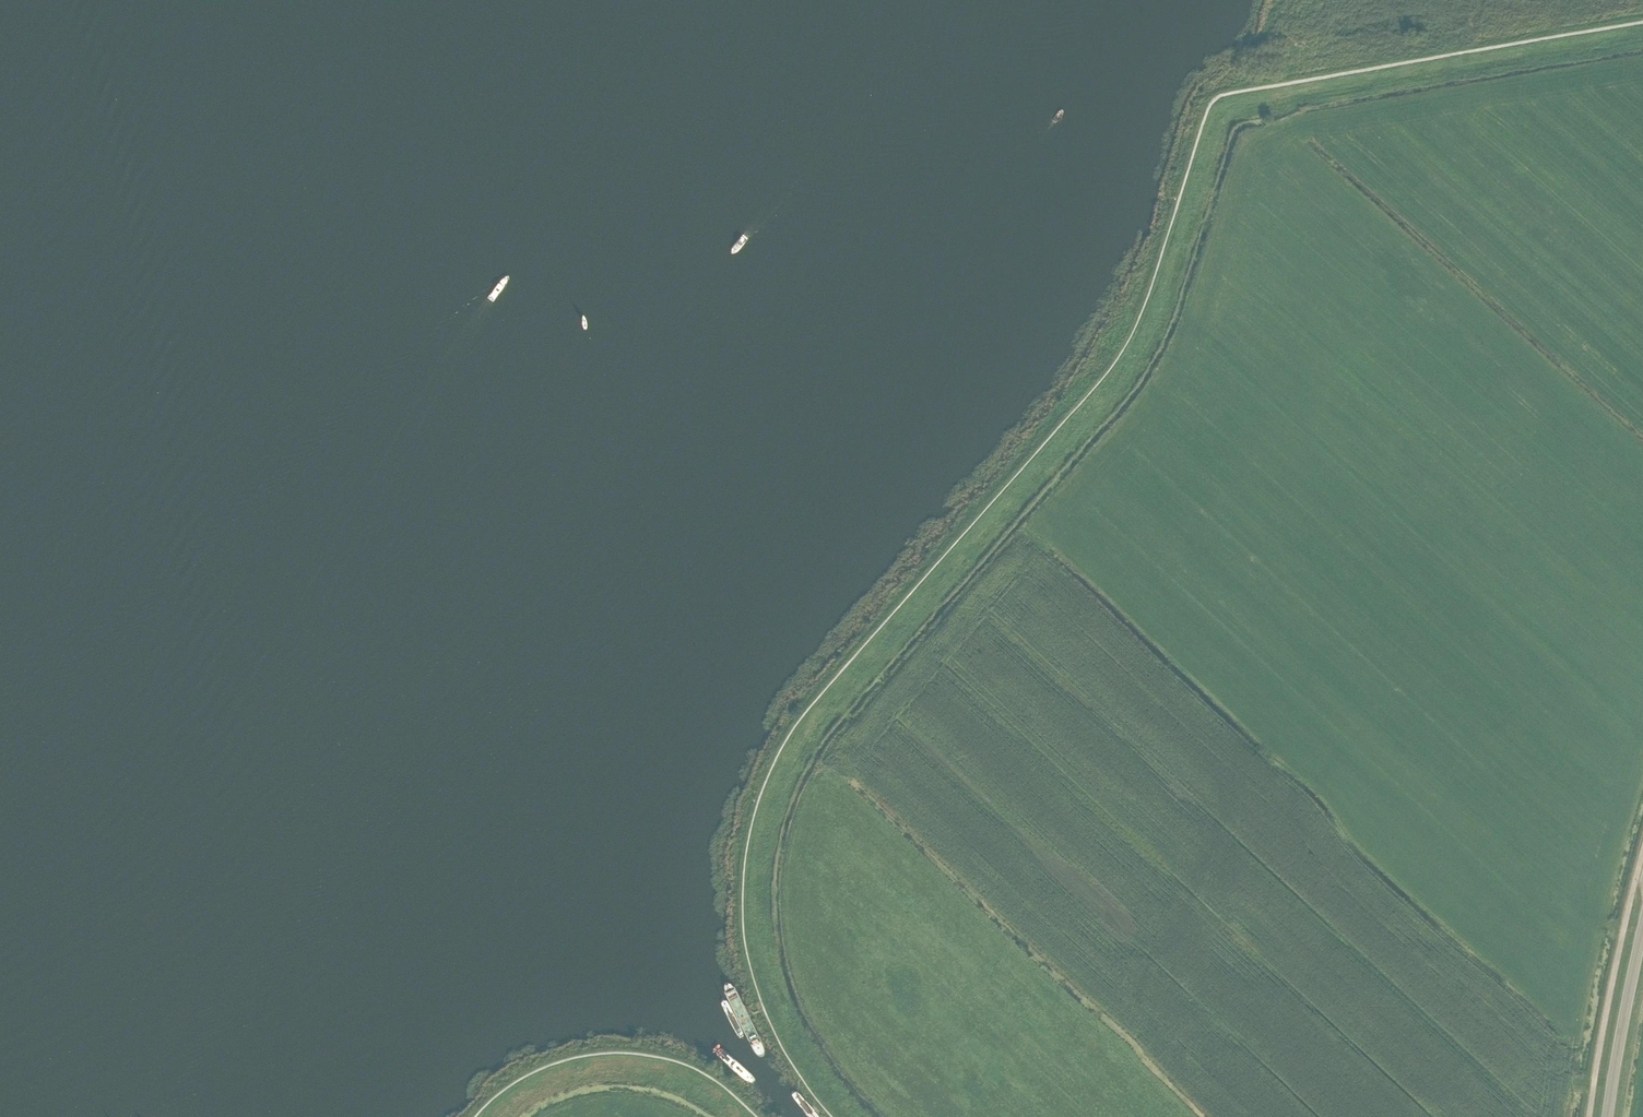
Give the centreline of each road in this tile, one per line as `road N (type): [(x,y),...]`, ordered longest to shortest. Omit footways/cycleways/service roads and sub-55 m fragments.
road 1 (secondary): [(1607,1116),(1642,928)]

